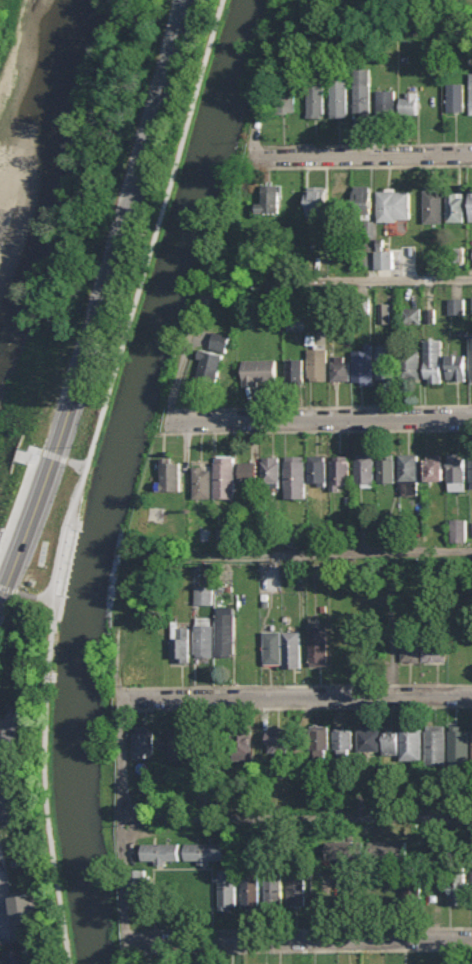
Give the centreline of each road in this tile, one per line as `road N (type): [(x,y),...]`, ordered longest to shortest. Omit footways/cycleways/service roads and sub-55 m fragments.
road 1 (residential): [(0,595),(79,374),(185,0)]
road 2 (residential): [(471,695),(119,697)]
road 3 (residential): [(471,938),(126,943)]
road 4 (residential): [(471,418),(173,422)]
road 5 (residential): [(471,155),(253,158)]

